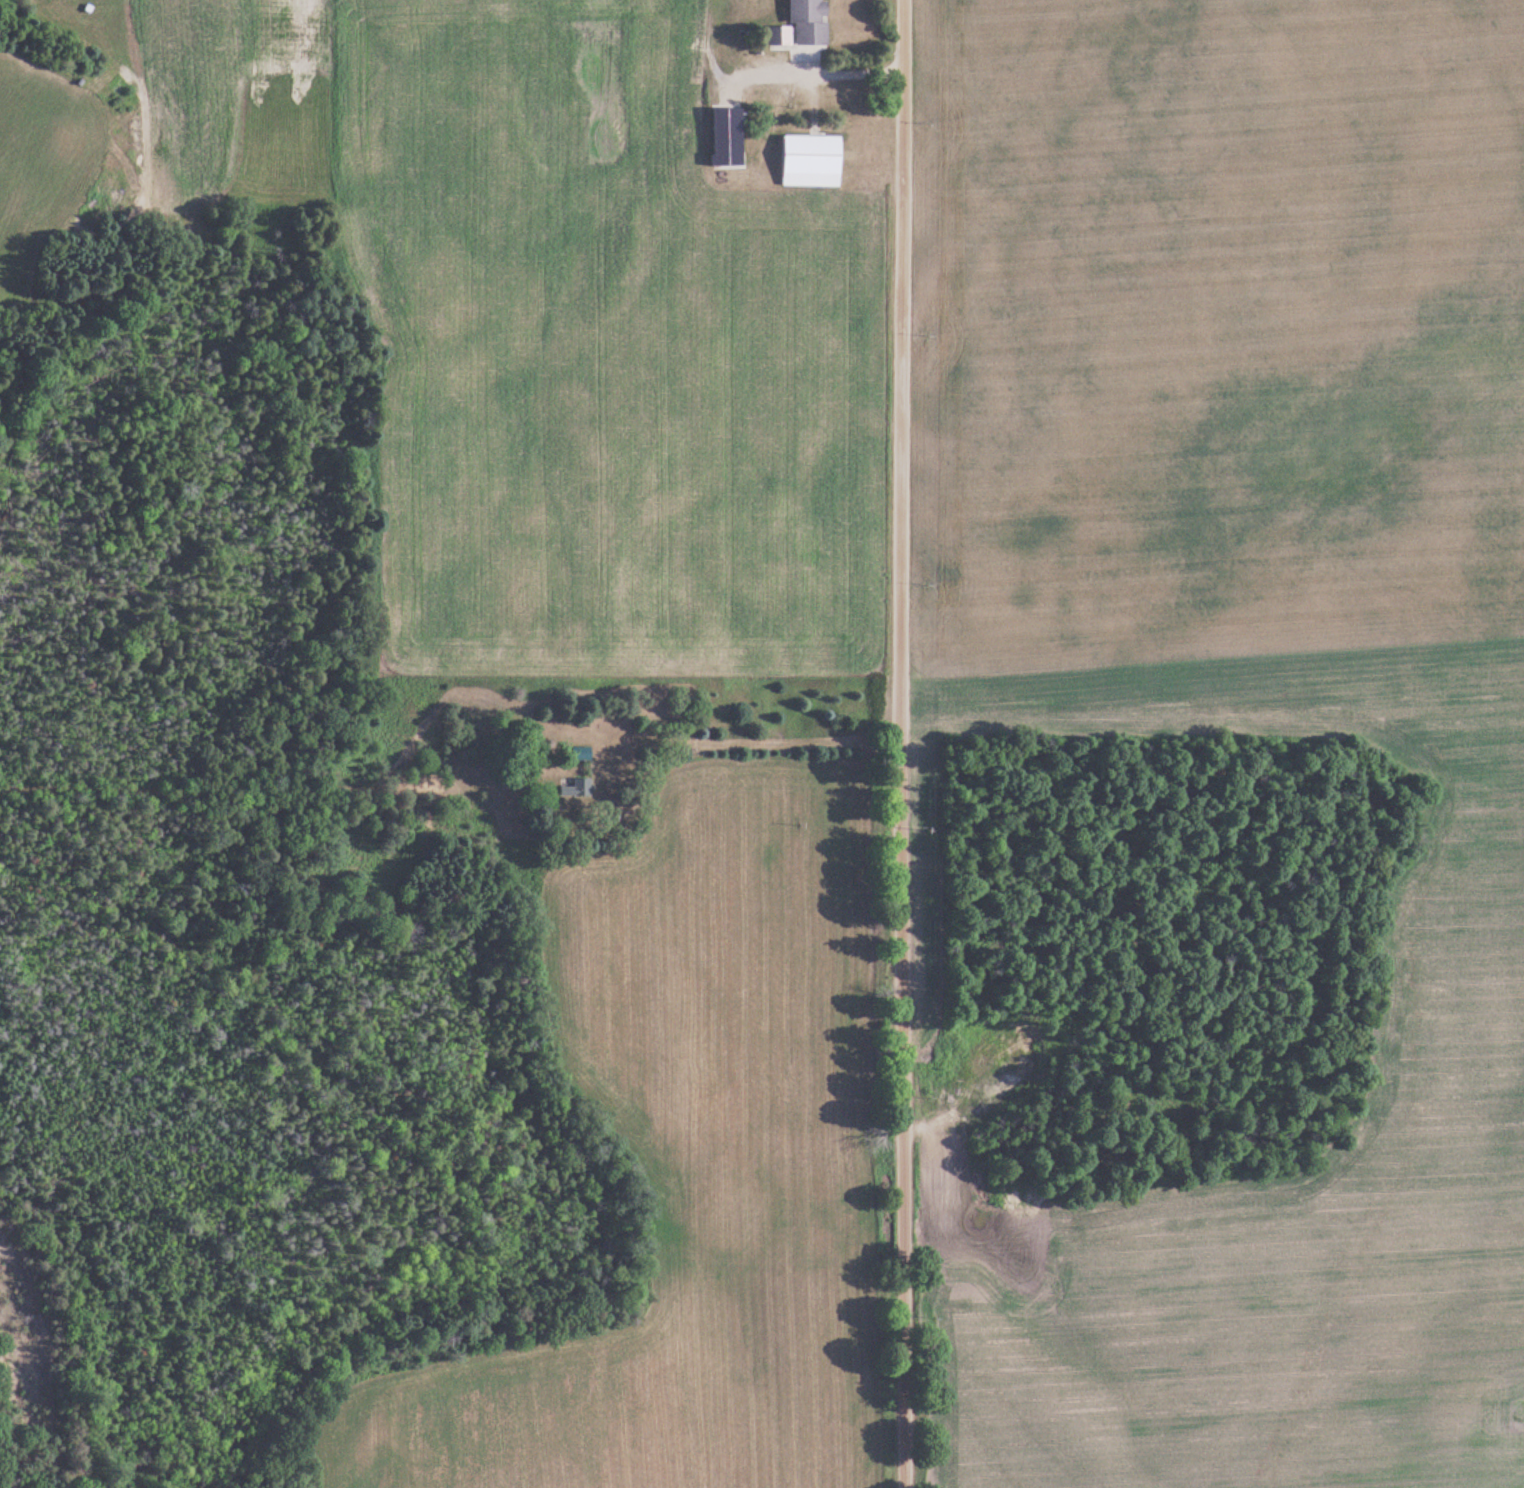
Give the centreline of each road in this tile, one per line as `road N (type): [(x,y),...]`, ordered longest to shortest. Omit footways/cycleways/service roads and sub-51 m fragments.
road 1 (residential): [(910,1487),(902,764),(907,0)]

